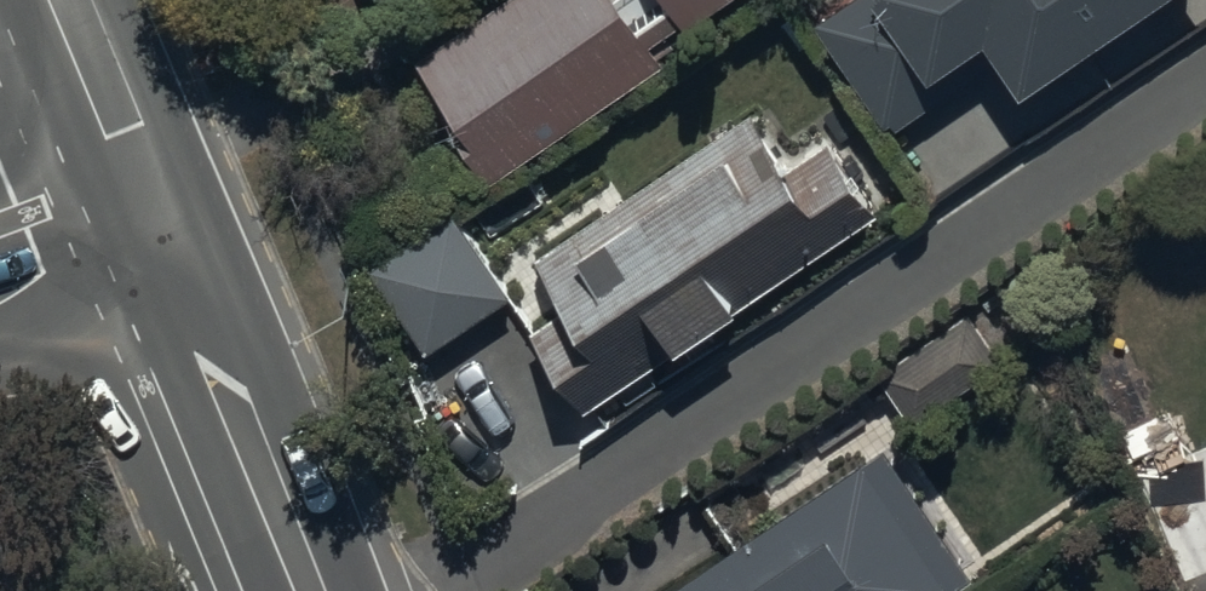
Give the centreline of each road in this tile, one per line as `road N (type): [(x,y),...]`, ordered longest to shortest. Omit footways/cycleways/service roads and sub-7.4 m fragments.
road 1 (secondary): [(156,228),(301,590)]
road 2 (secondary): [(60,0),(156,228)]
road 3 (tertiary): [(0,276),(156,228)]

